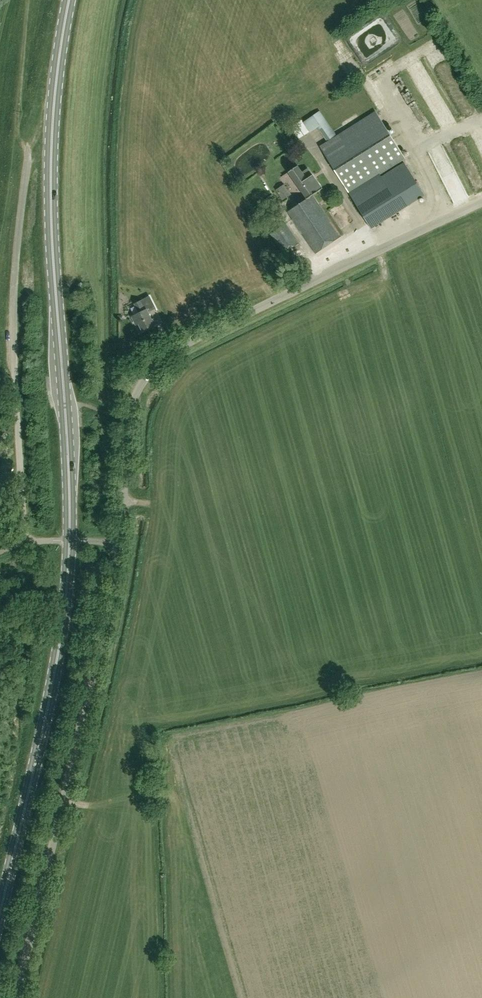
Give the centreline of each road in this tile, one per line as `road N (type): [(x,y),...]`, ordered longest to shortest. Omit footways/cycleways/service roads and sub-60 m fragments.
road 1 (unclassified): [(117,543),(128,416),(157,363),(481,201)]
road 2 (primary): [(69,541),(50,177),(69,0)]
road 3 (unclassified): [(15,997),(117,543)]
road 4 (unclassified): [(69,541),(28,540),(23,500),(14,280),(28,149)]
road 5 (primary): [(0,915),(57,664),(69,541)]

